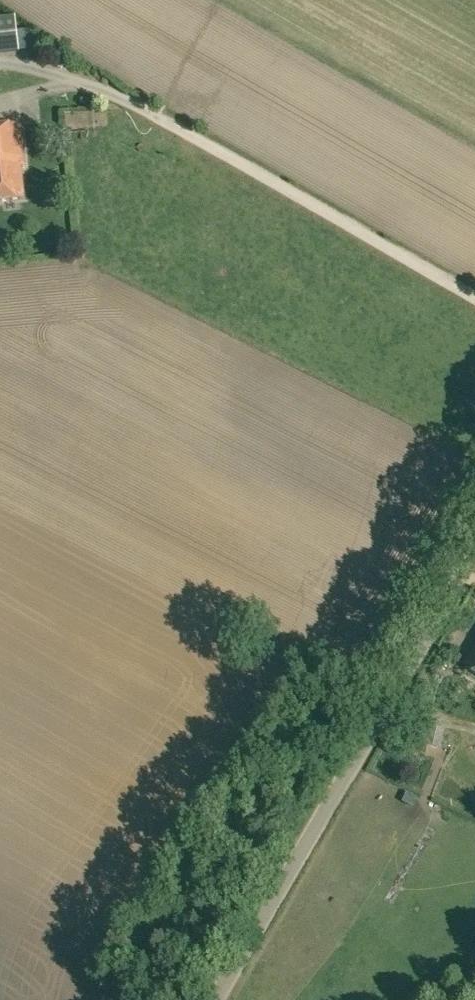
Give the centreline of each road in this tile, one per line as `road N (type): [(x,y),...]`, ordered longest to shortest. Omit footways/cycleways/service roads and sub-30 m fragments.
road 1 (unclassified): [(212,999),(474,553)]

